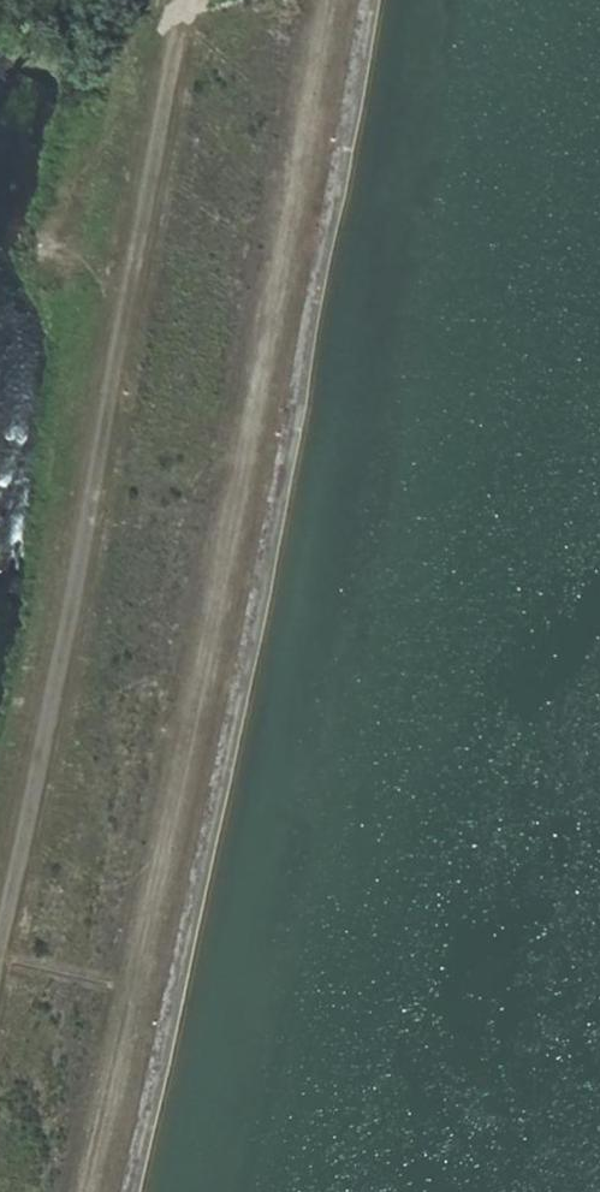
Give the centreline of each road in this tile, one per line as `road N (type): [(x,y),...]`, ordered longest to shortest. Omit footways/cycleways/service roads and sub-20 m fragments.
road 1 (track): [(81,1191),(297,215),(329,0)]
road 2 (track): [(182,0),(131,308),(0,948)]

